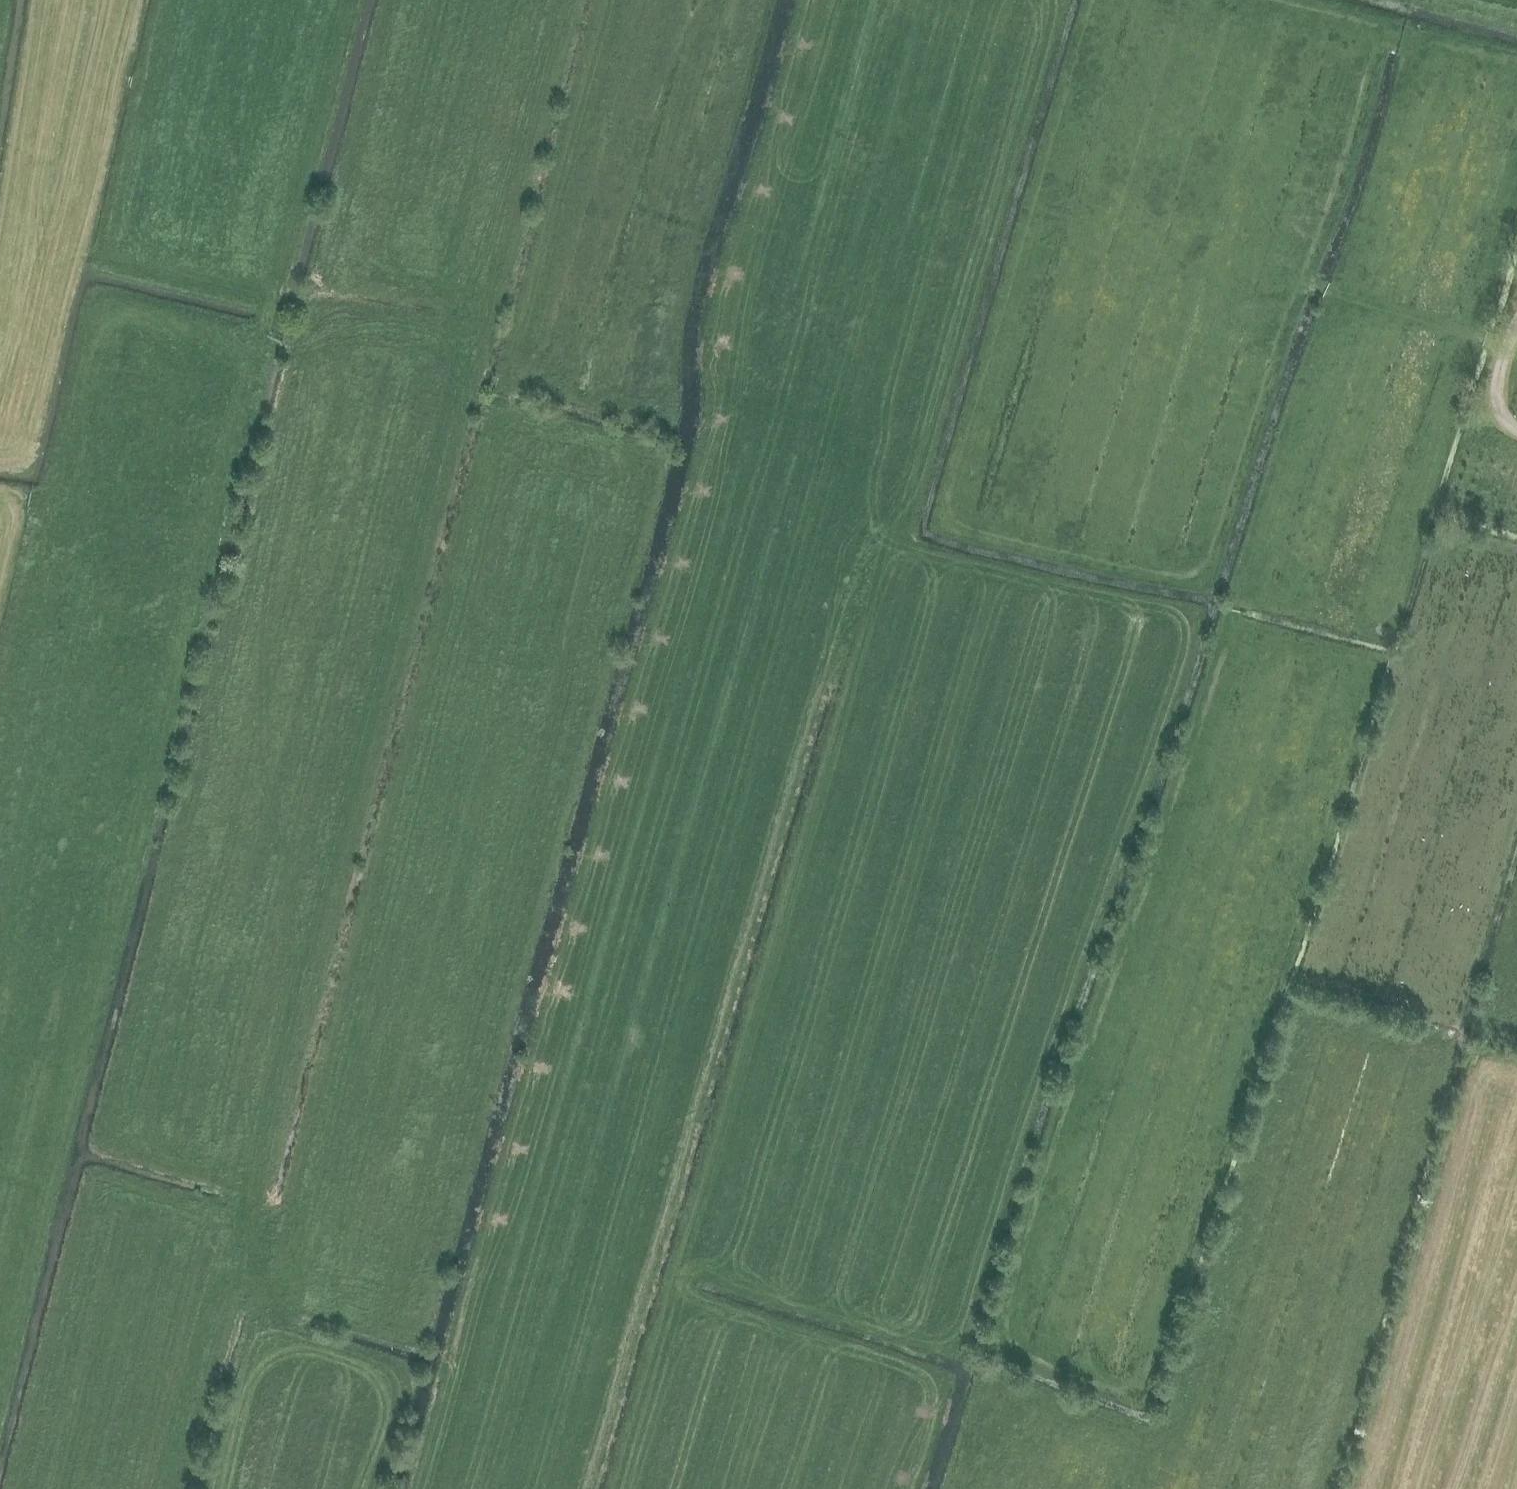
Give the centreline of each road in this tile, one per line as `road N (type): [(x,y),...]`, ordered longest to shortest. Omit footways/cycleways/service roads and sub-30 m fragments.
road 1 (track): [(1516,431),(1500,409),(1497,386),(1516,310)]

